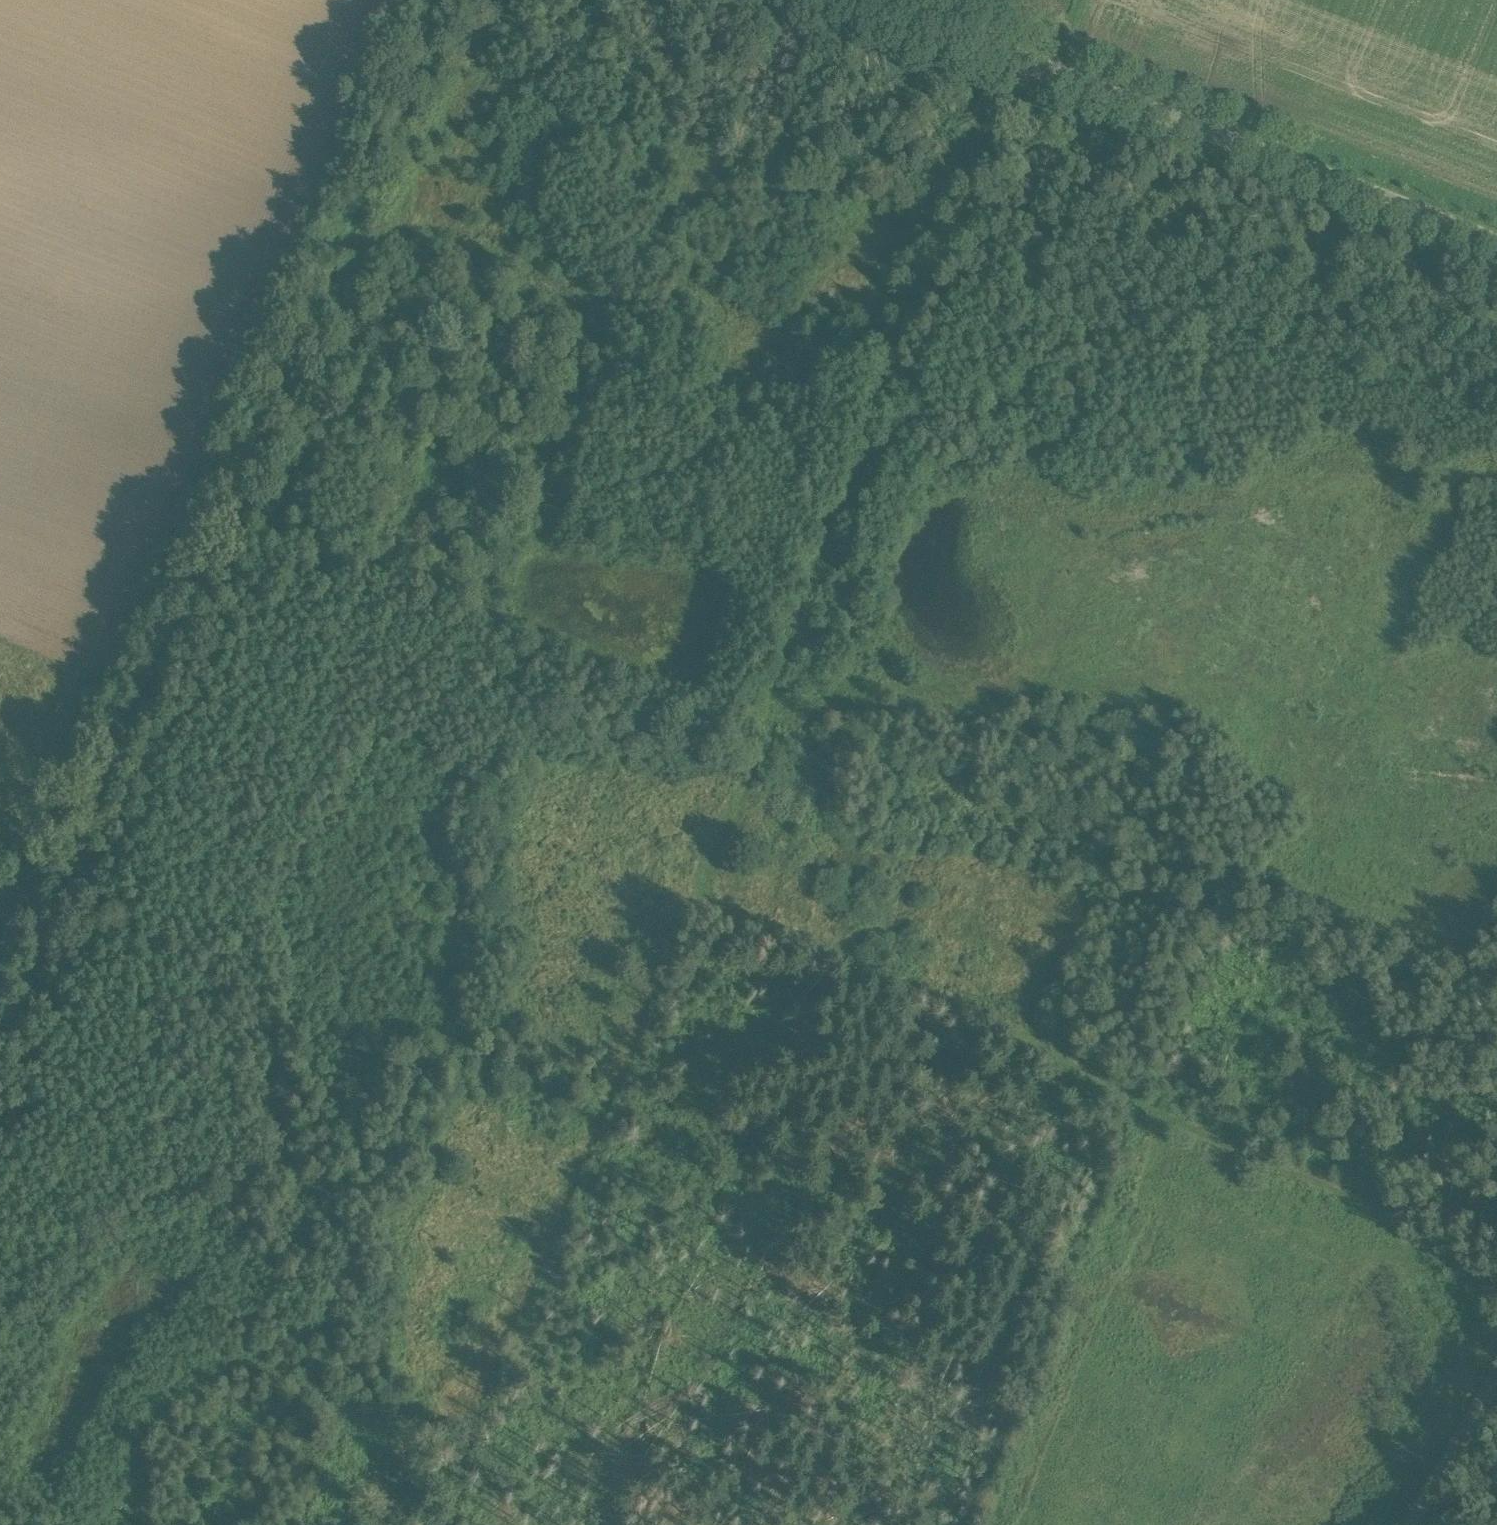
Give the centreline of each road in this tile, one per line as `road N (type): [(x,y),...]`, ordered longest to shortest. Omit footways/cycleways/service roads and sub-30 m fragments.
road 1 (unclassified): [(1496,241),(872,0)]
road 2 (unclassified): [(1414,1524),(1496,1386)]

